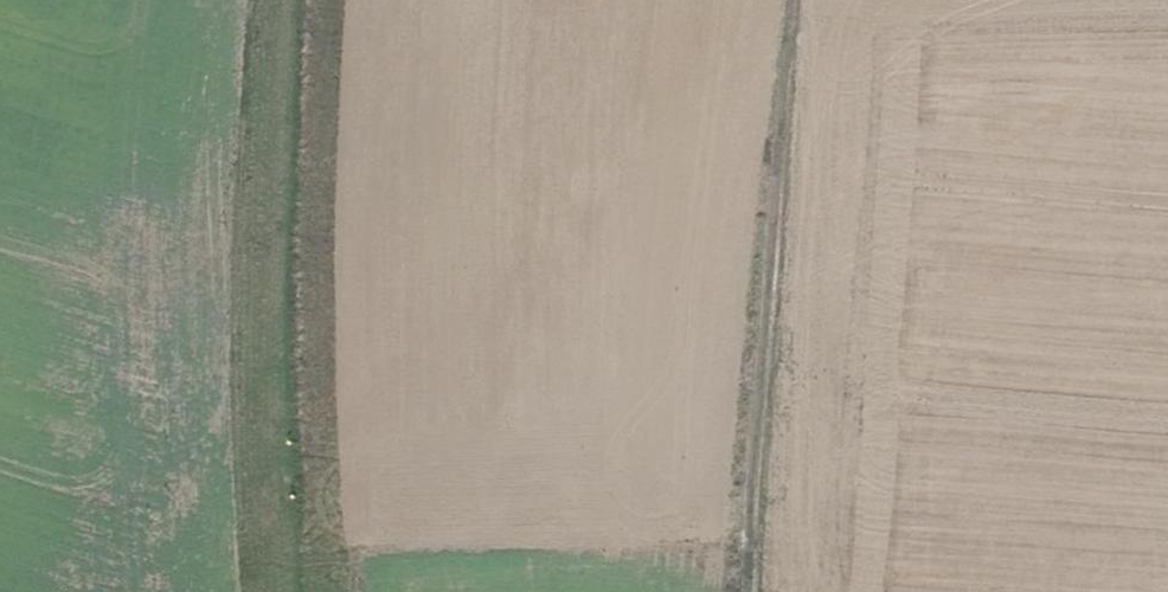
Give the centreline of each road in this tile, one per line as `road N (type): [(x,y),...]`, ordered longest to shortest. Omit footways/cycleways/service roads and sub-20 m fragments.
road 1 (track): [(780,0),(741,591)]

